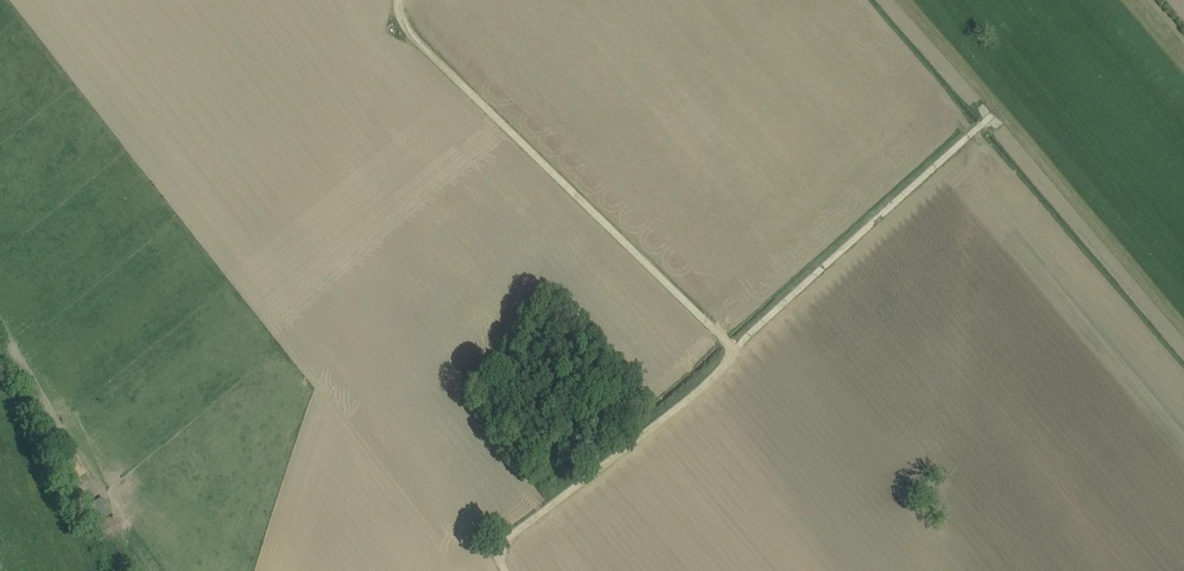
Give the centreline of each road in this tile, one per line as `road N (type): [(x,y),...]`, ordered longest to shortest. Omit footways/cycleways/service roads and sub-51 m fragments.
road 1 (track): [(397,0),(412,38),(734,349)]
road 2 (track): [(505,570),(502,544),(687,402),(734,349)]
road 3 (track): [(974,129),(734,349)]

